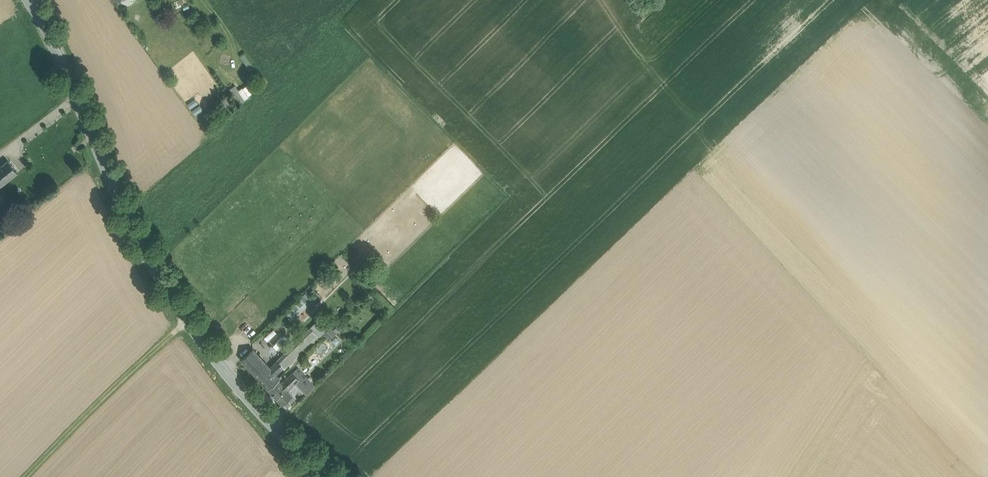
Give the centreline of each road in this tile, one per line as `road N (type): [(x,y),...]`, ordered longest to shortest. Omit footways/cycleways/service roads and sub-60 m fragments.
road 1 (secondary): [(330,476),(191,326),(160,277),(32,0)]

